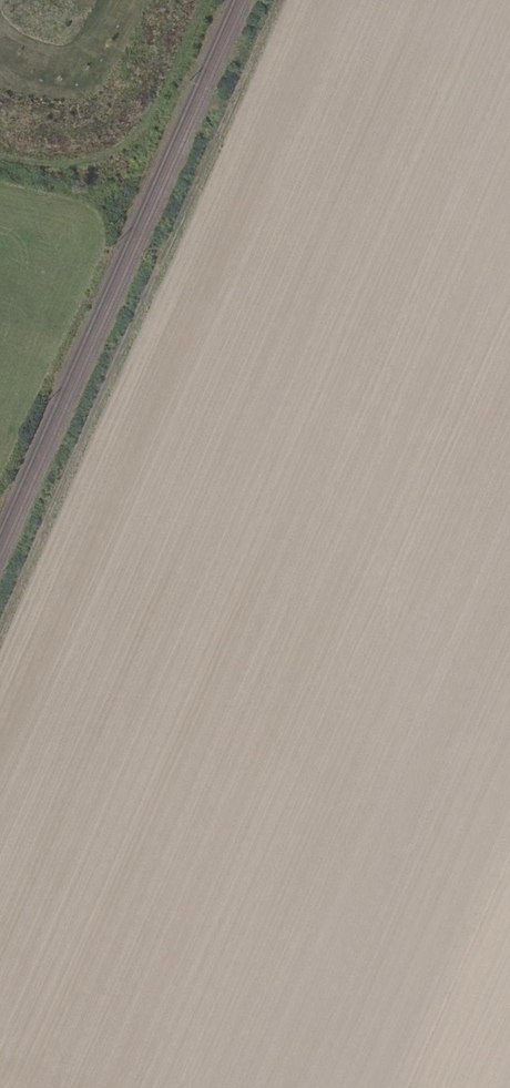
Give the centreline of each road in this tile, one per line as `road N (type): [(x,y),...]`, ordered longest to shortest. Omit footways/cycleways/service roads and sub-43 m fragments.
road 1 (track): [(0,625),(277,0)]

